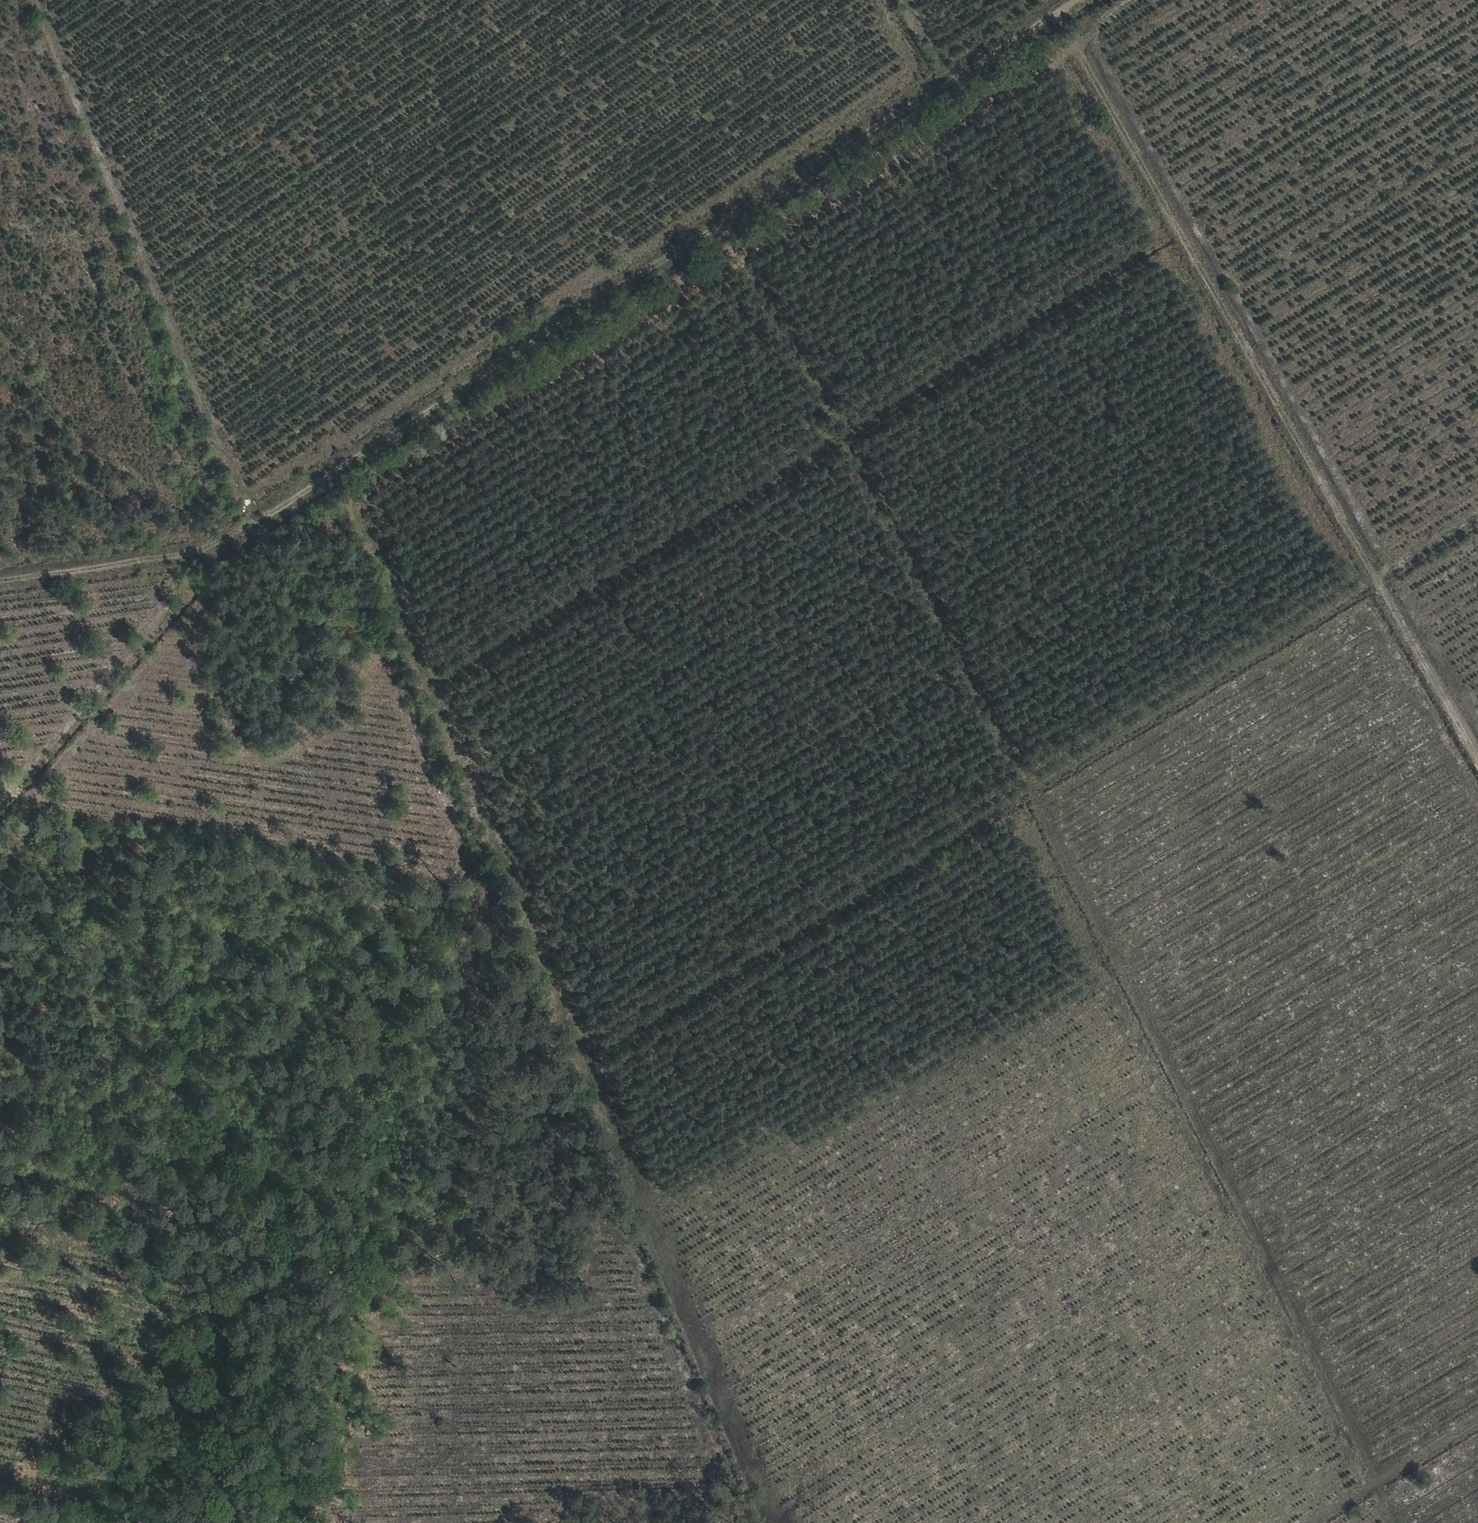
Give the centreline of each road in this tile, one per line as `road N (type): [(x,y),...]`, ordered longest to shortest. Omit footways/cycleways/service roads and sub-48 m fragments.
road 1 (track): [(0,580),(172,557),(241,534),(1078,0)]
road 2 (track): [(1314,1522),(1477,1426)]

